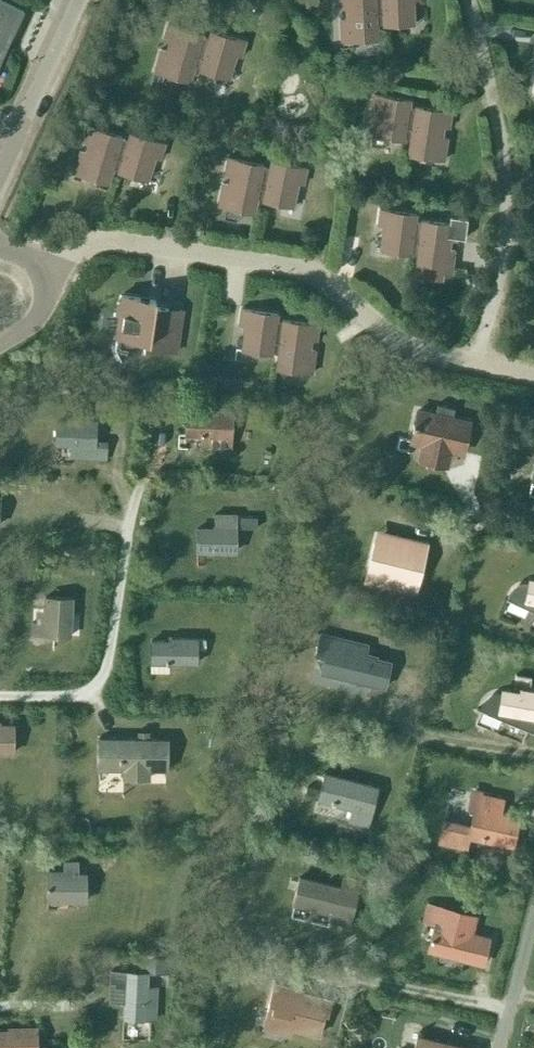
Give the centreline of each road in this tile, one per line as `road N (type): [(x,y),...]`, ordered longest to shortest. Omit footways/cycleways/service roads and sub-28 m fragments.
road 1 (unclassified): [(0,168),(77,0)]
road 2 (unclassified): [(0,343),(34,323),(52,273),(0,241)]

